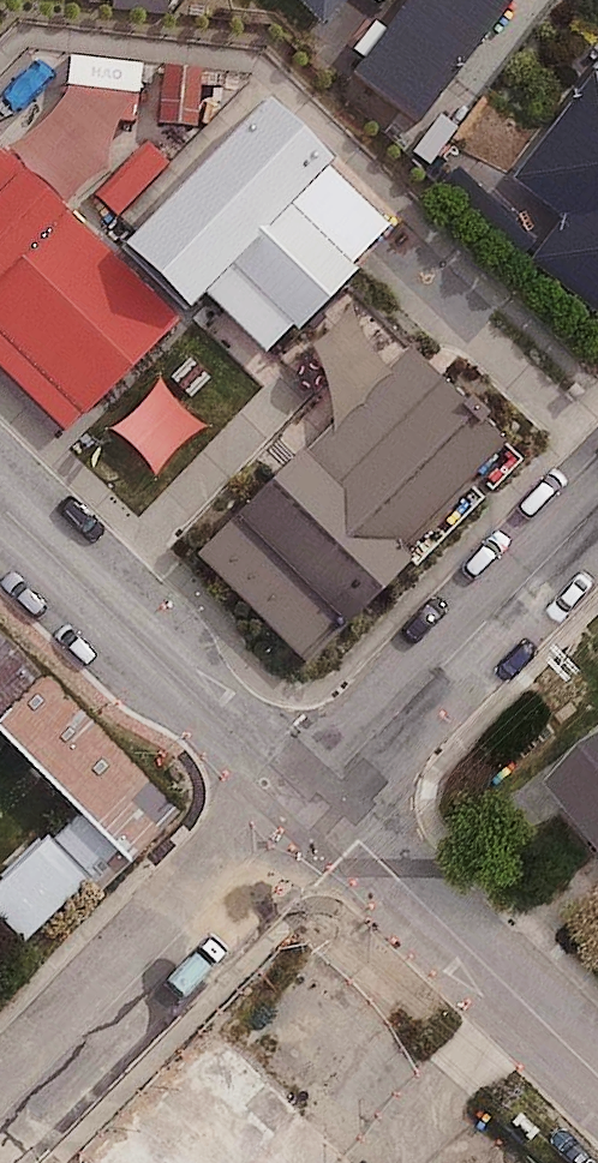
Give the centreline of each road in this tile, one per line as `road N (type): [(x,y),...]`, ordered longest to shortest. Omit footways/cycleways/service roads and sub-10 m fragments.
road 1 (tertiary): [(0,1119),(310,801)]
road 2 (residential): [(0,506),(310,801)]
road 3 (tertiary): [(310,801),(597,506)]
road 4 (residential): [(310,801),(597,1074)]

